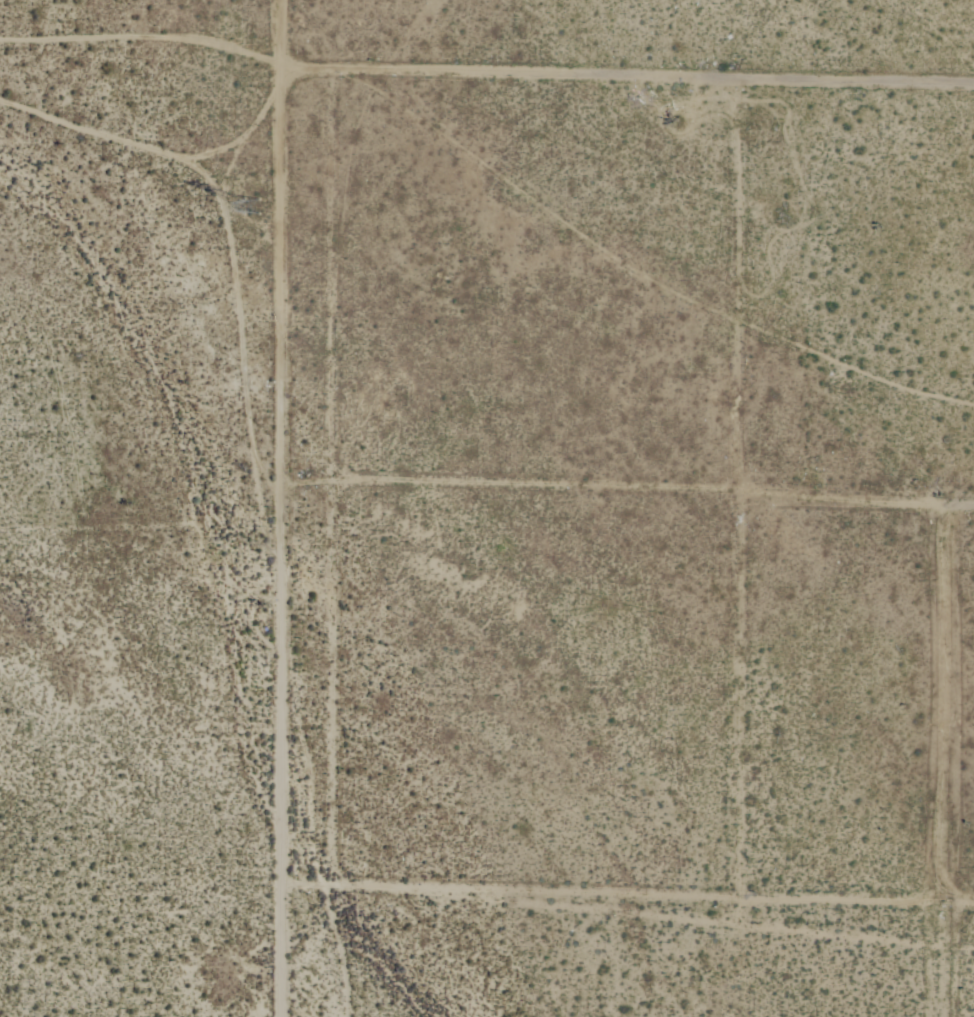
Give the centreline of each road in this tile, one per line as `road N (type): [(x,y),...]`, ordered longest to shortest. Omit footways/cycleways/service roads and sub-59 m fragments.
road 1 (residential): [(283,0),(294,271),(270,508),(265,1016)]
road 2 (track): [(737,891),(759,79)]
road 3 (track): [(266,903),(352,881),(973,891)]
road 4 (track): [(270,508),(973,517)]
road 5 (residential): [(973,87),(284,64)]

